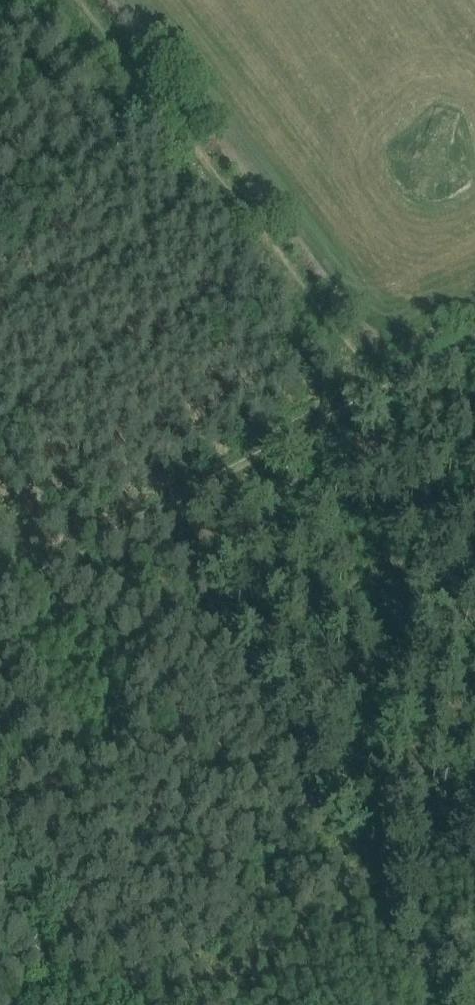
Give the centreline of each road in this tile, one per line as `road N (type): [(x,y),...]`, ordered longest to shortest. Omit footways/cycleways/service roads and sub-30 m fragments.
road 1 (track): [(394,386),(84,0)]

